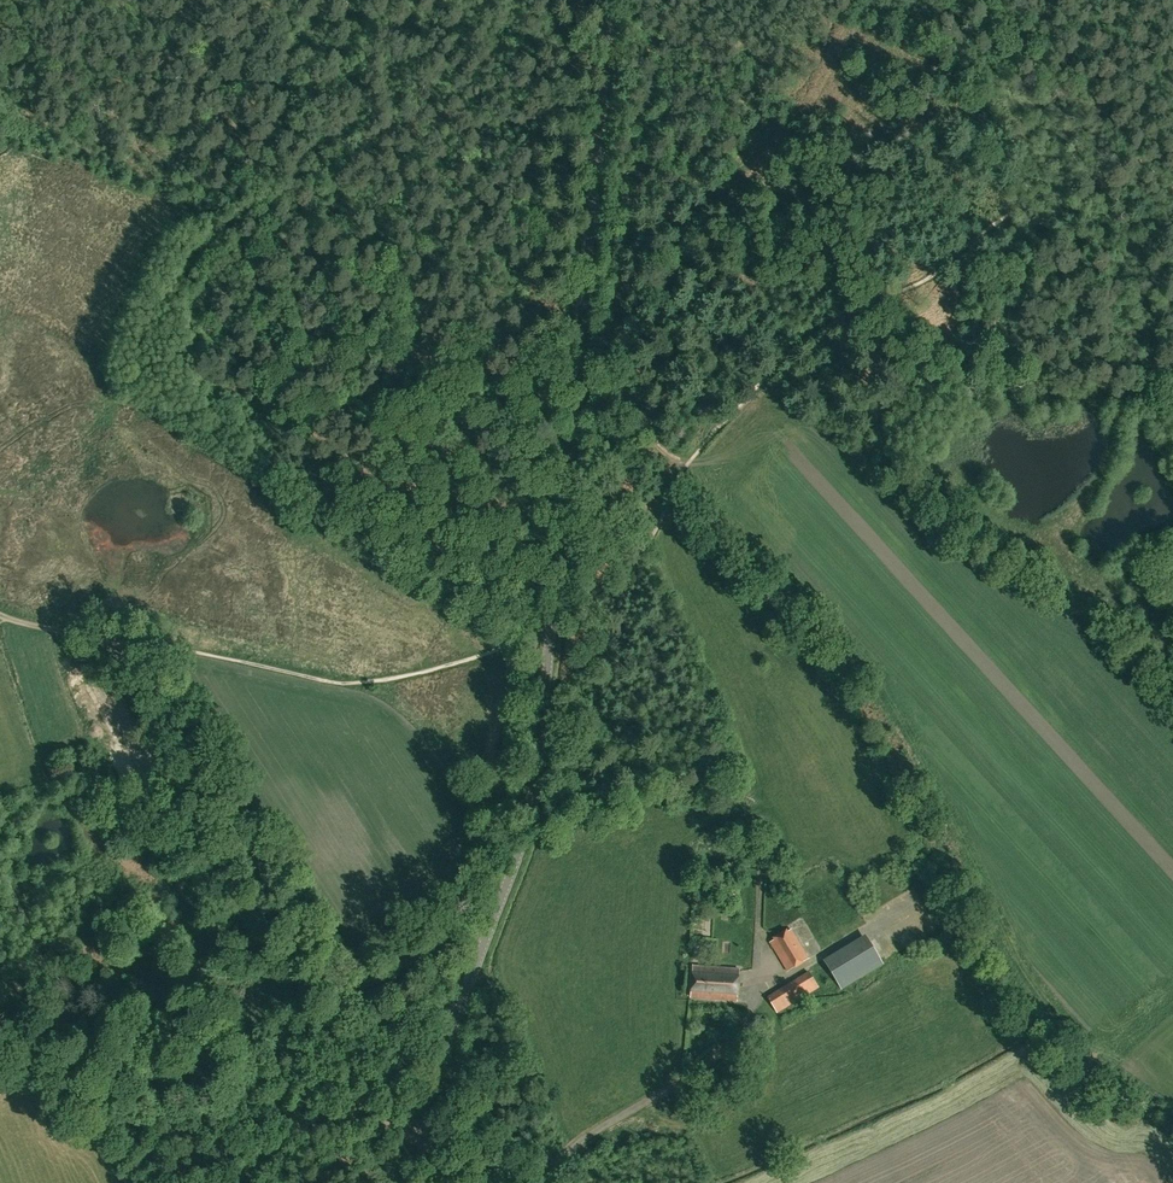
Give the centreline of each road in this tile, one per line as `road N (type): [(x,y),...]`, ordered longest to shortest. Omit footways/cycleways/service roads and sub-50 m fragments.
road 1 (unclassified): [(448,1182),(430,1124),(435,1075),(515,861),(538,774),(607,128),(612,0)]
road 2 (track): [(414,1128),(138,668),(103,640)]
road 3 (track): [(62,1057),(174,1054),(279,1065),(362,1102)]
road 4 (track): [(576,402),(628,404),(696,453)]

